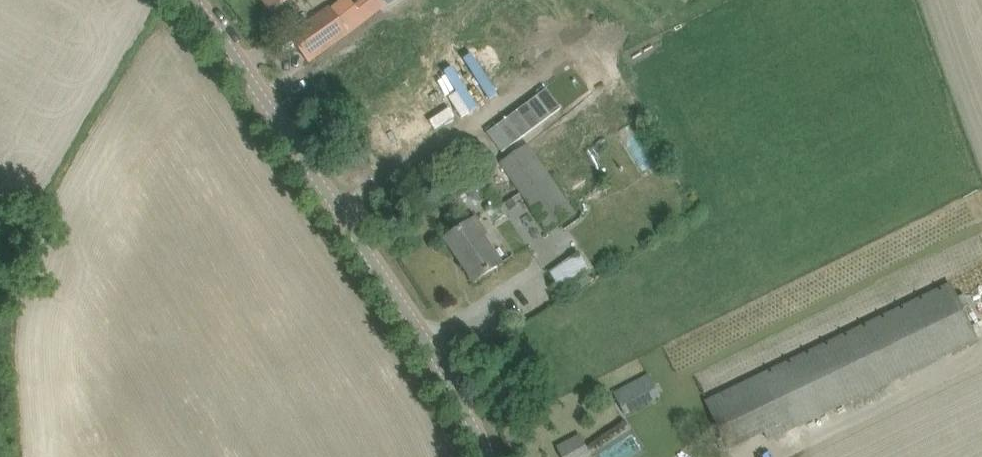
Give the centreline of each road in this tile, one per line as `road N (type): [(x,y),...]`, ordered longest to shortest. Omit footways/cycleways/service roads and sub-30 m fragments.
road 1 (unclassified): [(477,456),(318,174),(177,0)]

